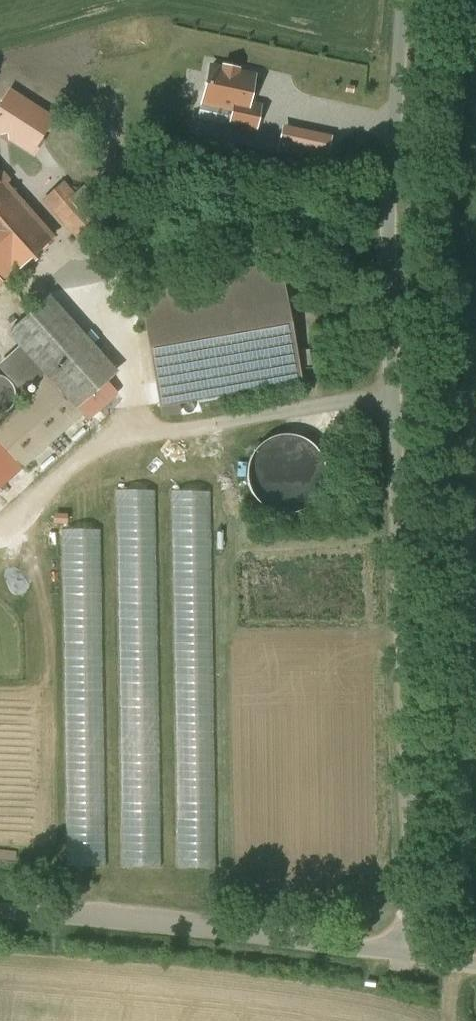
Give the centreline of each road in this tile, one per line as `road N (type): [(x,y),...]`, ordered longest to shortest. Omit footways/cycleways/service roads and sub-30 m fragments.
road 1 (unclassified): [(406,953),(389,294),(401,0)]
road 2 (unclassified): [(0,910),(406,953)]

